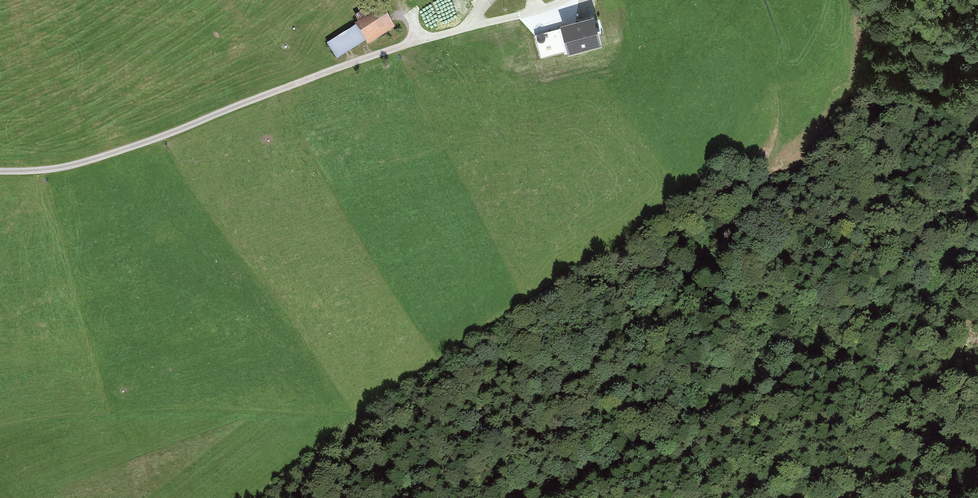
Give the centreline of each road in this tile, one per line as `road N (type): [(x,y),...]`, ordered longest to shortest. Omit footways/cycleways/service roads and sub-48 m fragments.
road 1 (track): [(565,0),(364,59),(119,151),(59,168),(0,171)]
road 2 (track): [(954,255),(937,278),(901,301),(554,497)]
road 3 (track): [(693,0),(768,64),(781,124),(767,167),(698,256),(679,297)]
road 4 (track): [(679,297),(530,390),(389,497)]
road 5 (track): [(679,297),(578,434),(549,497)]
road 6 (track): [(788,497),(815,480),(851,473),(877,480),(895,497)]

